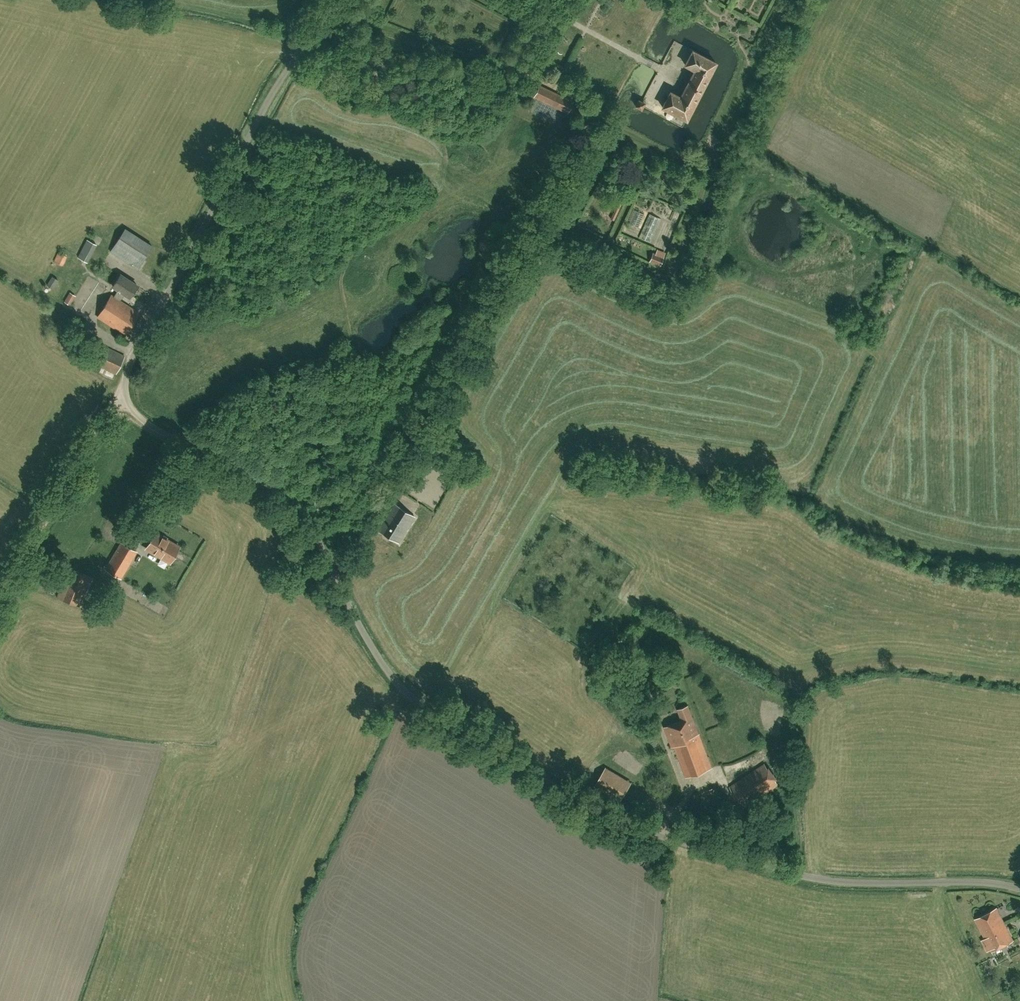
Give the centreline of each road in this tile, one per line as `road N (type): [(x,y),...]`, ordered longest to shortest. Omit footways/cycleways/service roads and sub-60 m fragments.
road 1 (unclassified): [(1019,888),(817,879),(668,841),(587,805),(414,704),(385,673),(301,519),(265,488),(136,414),(125,383),(128,366),(272,80),(338,0)]
road 2 (track): [(545,8),(508,70),(606,113),(602,125),(694,170)]
road 3 (track): [(0,598),(103,417),(126,392)]

